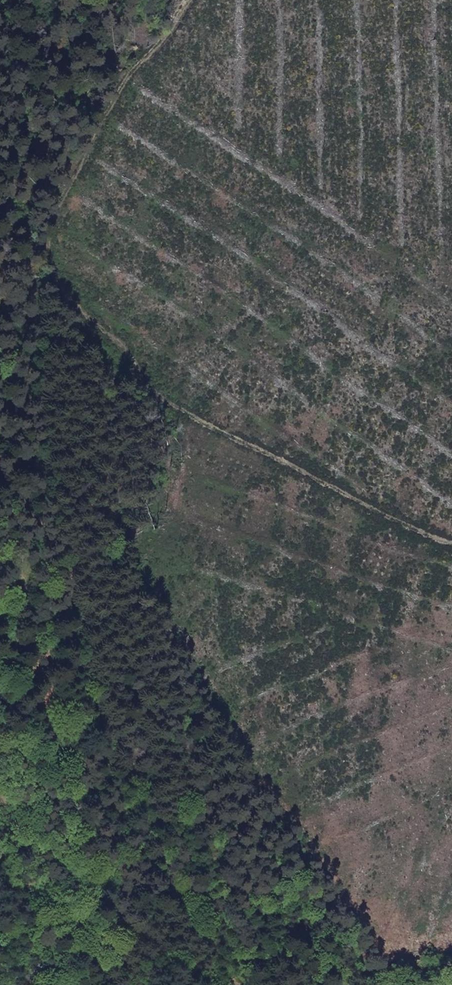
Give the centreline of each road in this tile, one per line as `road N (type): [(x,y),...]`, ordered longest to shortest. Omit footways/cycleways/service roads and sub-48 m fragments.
road 1 (track): [(0,799),(231,984)]

